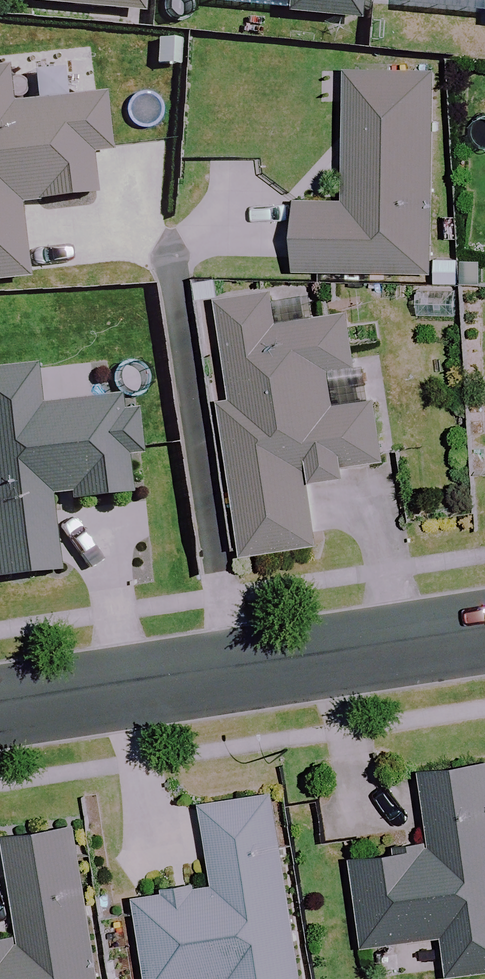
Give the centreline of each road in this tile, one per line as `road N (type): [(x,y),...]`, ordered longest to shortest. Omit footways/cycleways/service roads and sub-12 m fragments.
road 1 (tertiary): [(0,707),(484,627)]

